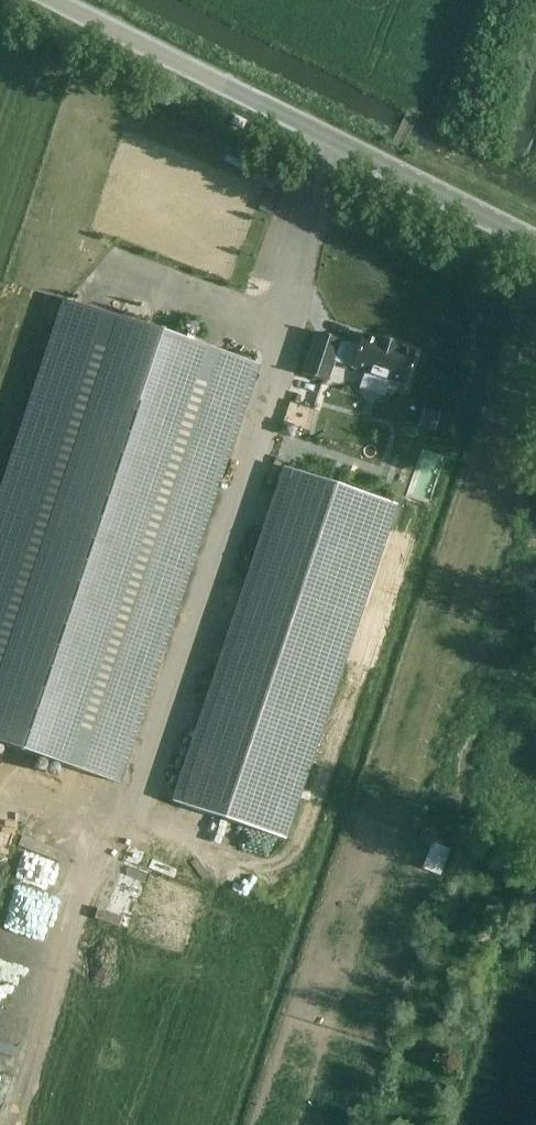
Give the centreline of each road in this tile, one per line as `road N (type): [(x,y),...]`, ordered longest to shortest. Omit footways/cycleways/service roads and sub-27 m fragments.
road 1 (unclassified): [(535,221),(79,0)]

